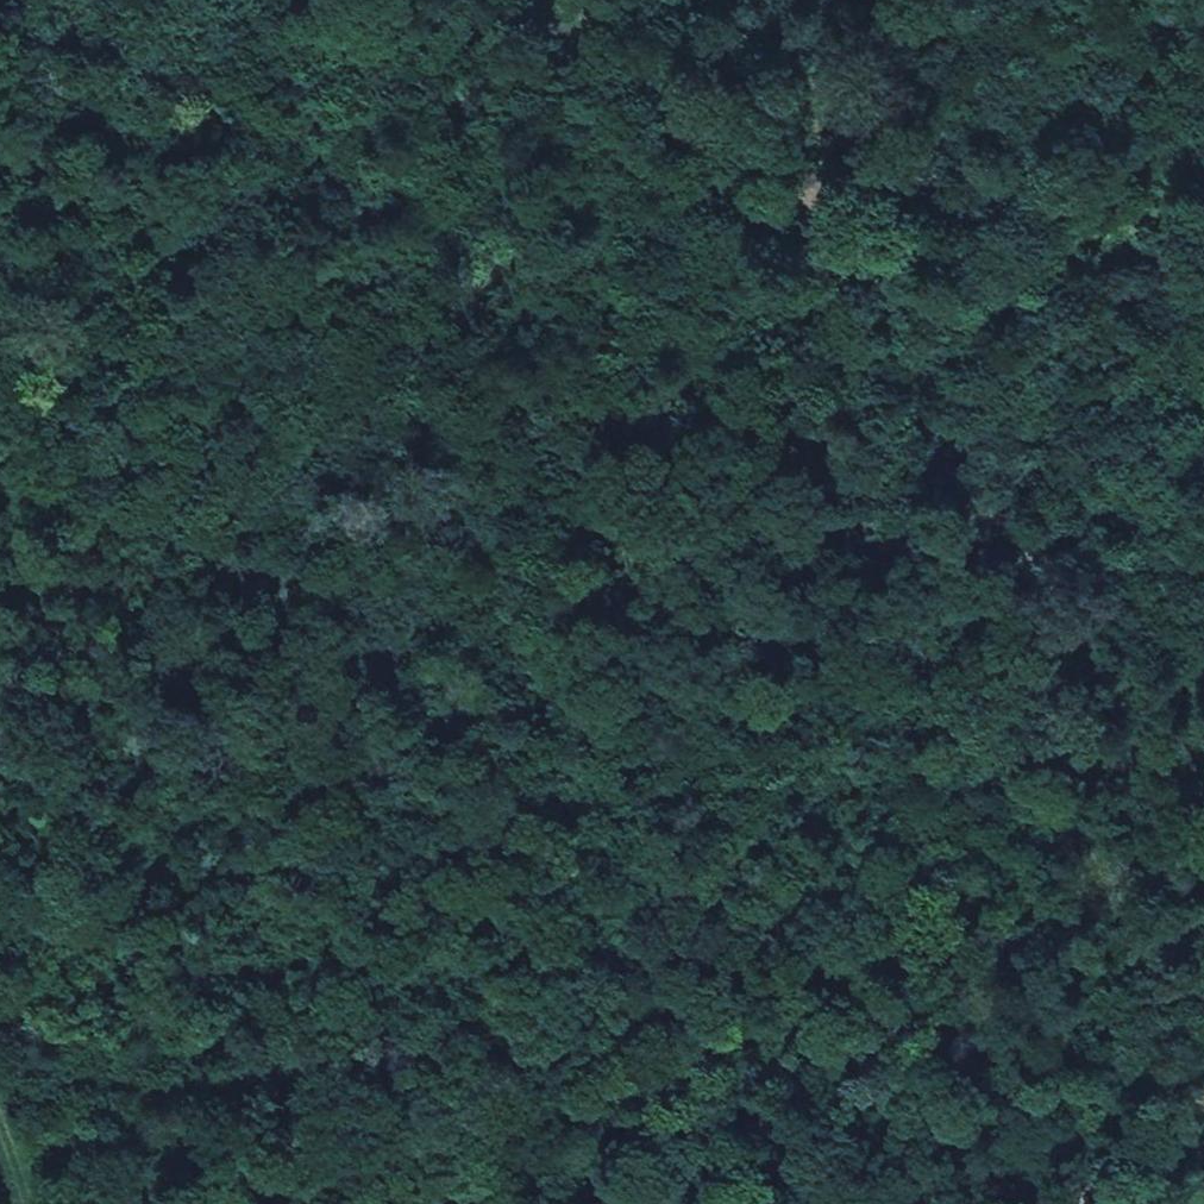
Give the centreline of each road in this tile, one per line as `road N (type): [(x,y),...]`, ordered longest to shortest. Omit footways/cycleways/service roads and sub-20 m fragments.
road 1 (track): [(1044,1203),(1203,1068)]

